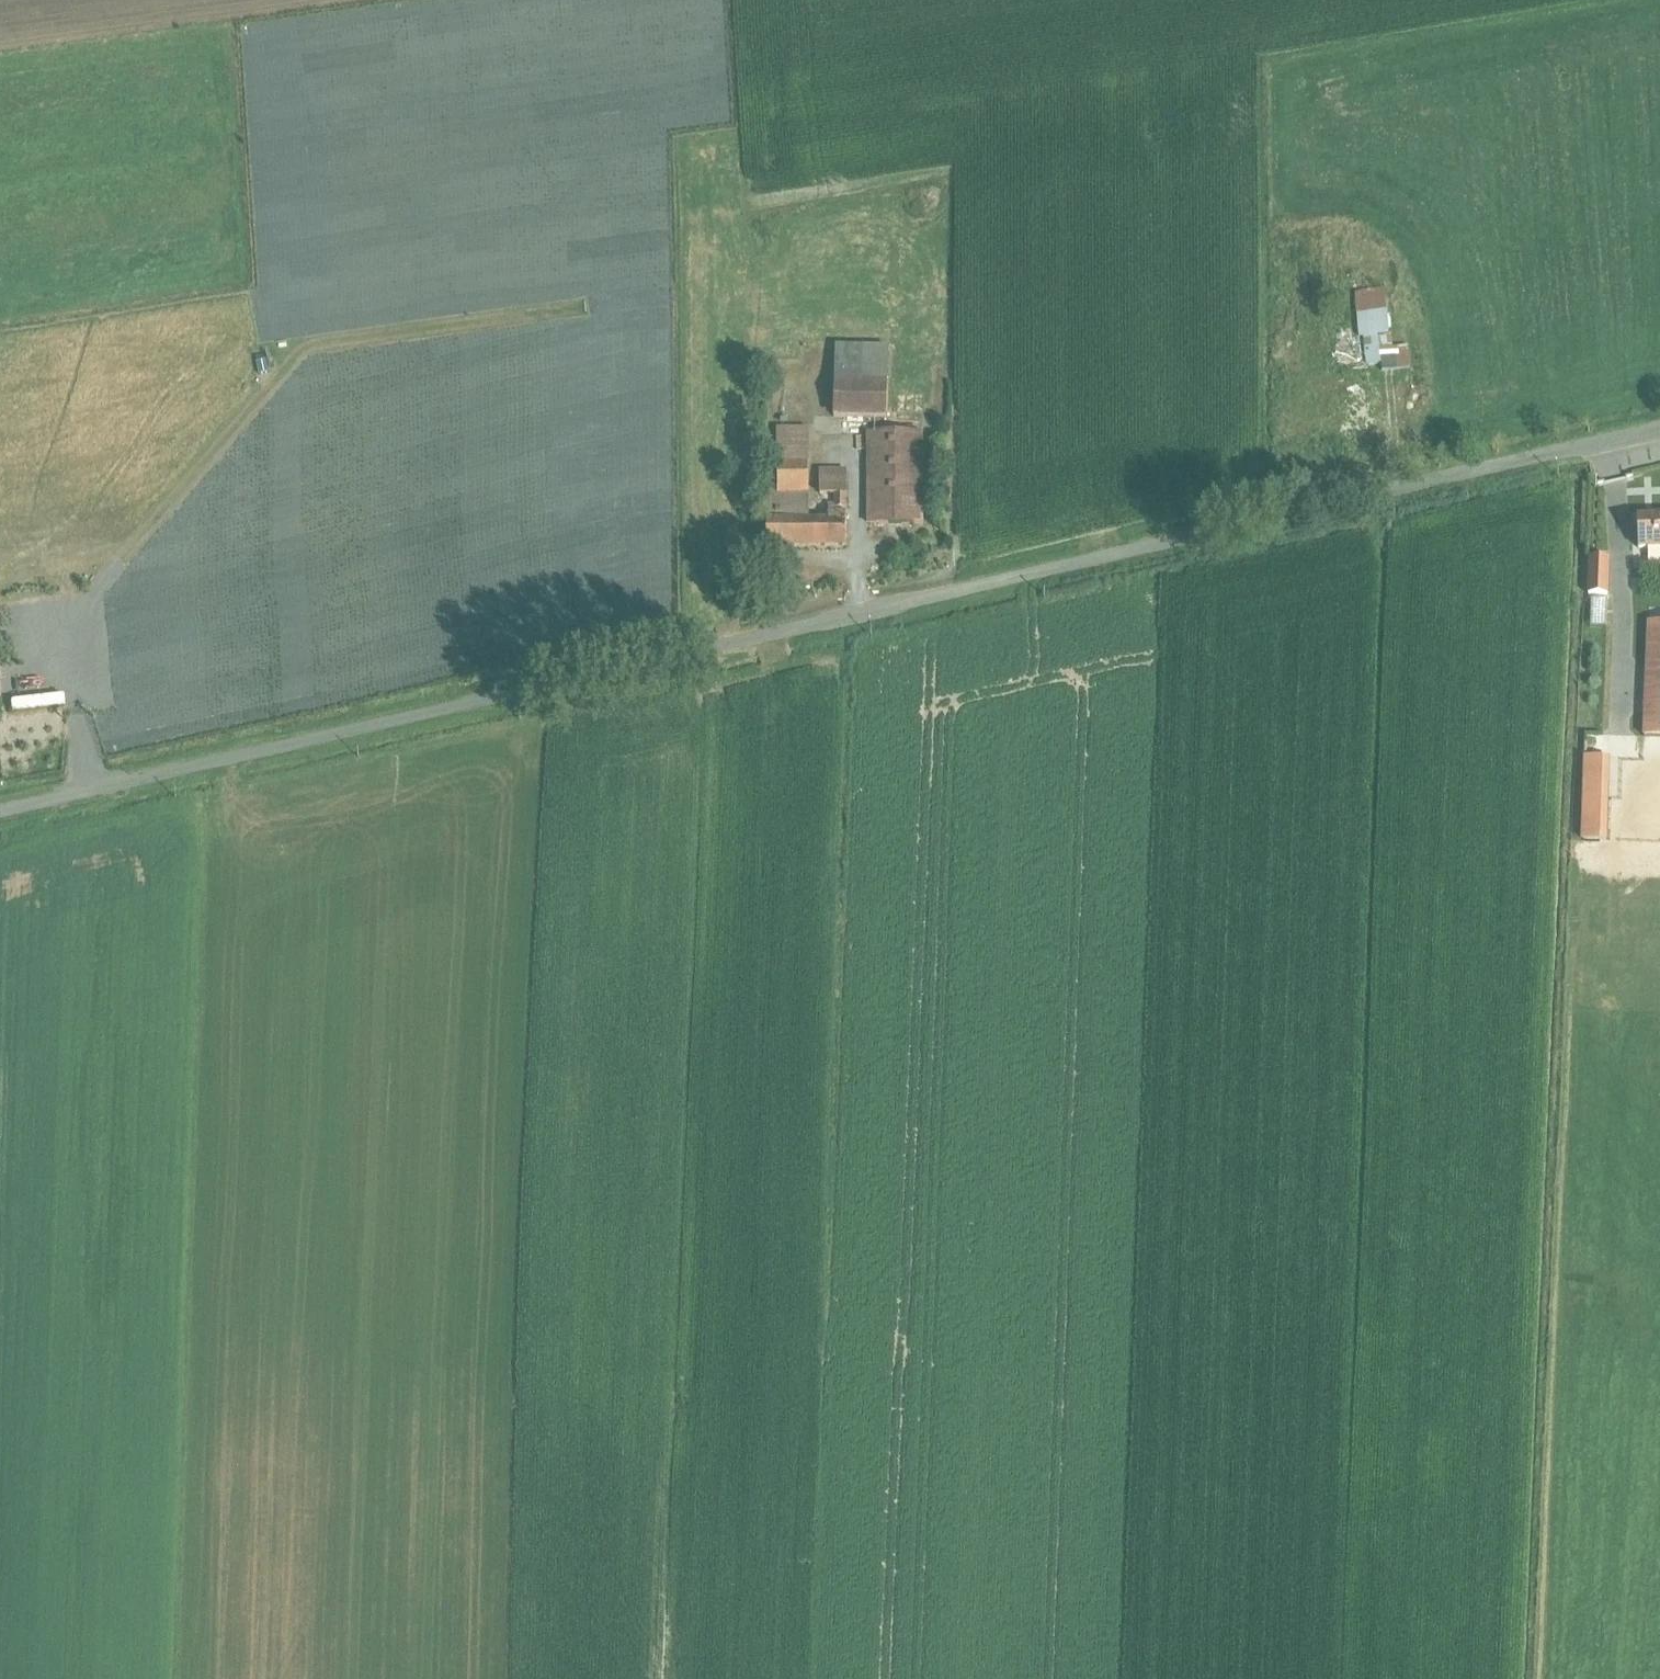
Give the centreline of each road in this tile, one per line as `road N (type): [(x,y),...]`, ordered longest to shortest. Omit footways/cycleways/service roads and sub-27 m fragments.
road 1 (unclassified): [(1659,430),(0,813)]

